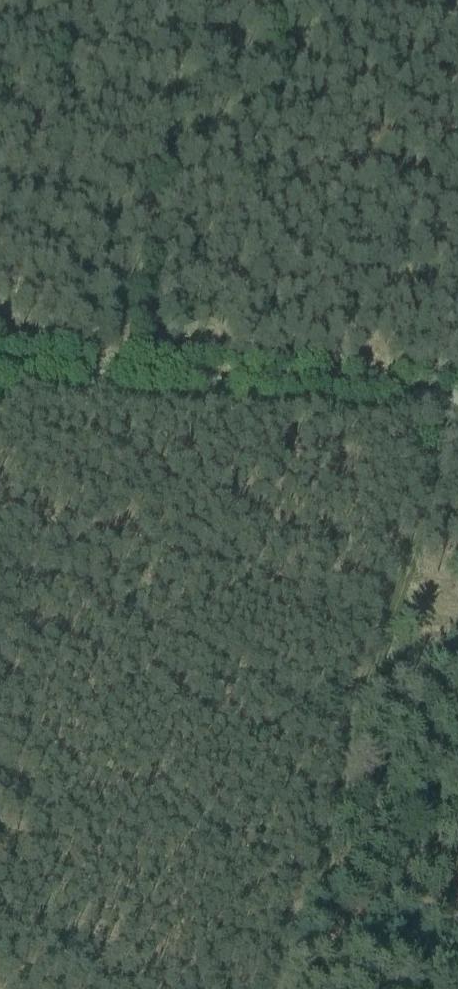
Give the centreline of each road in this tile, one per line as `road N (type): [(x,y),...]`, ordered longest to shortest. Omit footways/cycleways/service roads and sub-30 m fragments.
road 1 (track): [(0,363),(457,395)]

